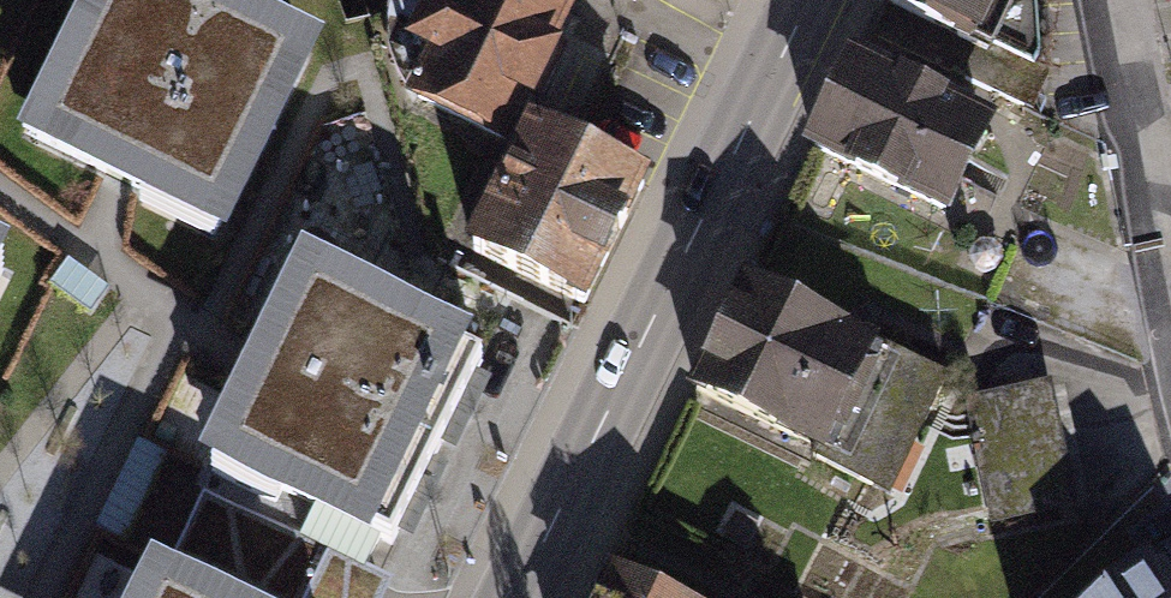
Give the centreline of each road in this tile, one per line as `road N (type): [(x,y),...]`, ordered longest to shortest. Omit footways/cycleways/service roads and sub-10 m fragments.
road 1 (primary): [(516,597),(810,0)]
road 2 (residential): [(1114,0),(1170,261)]

